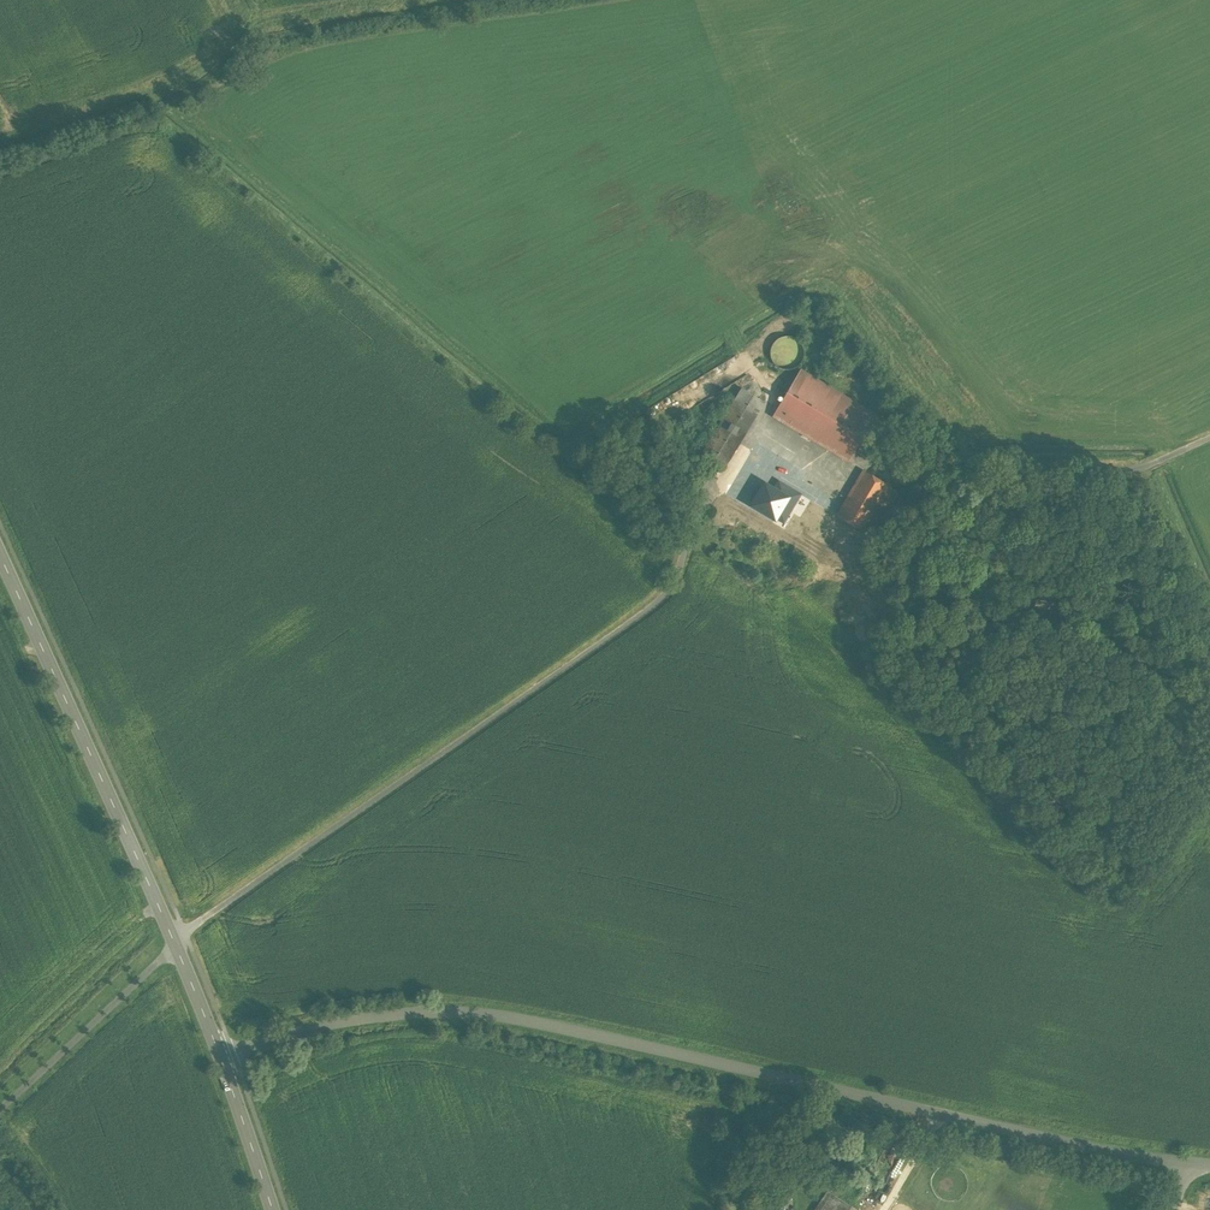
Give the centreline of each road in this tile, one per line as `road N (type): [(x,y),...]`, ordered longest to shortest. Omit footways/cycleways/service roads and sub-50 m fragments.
road 1 (unclassified): [(221,1059),(359,1020),(478,1014),(1192,1165)]
road 2 (secondary): [(0,555),(221,1059)]
road 3 (unclassified): [(1209,438),(1140,470),(876,461)]
road 4 (secondary): [(221,1059),(272,1209)]

